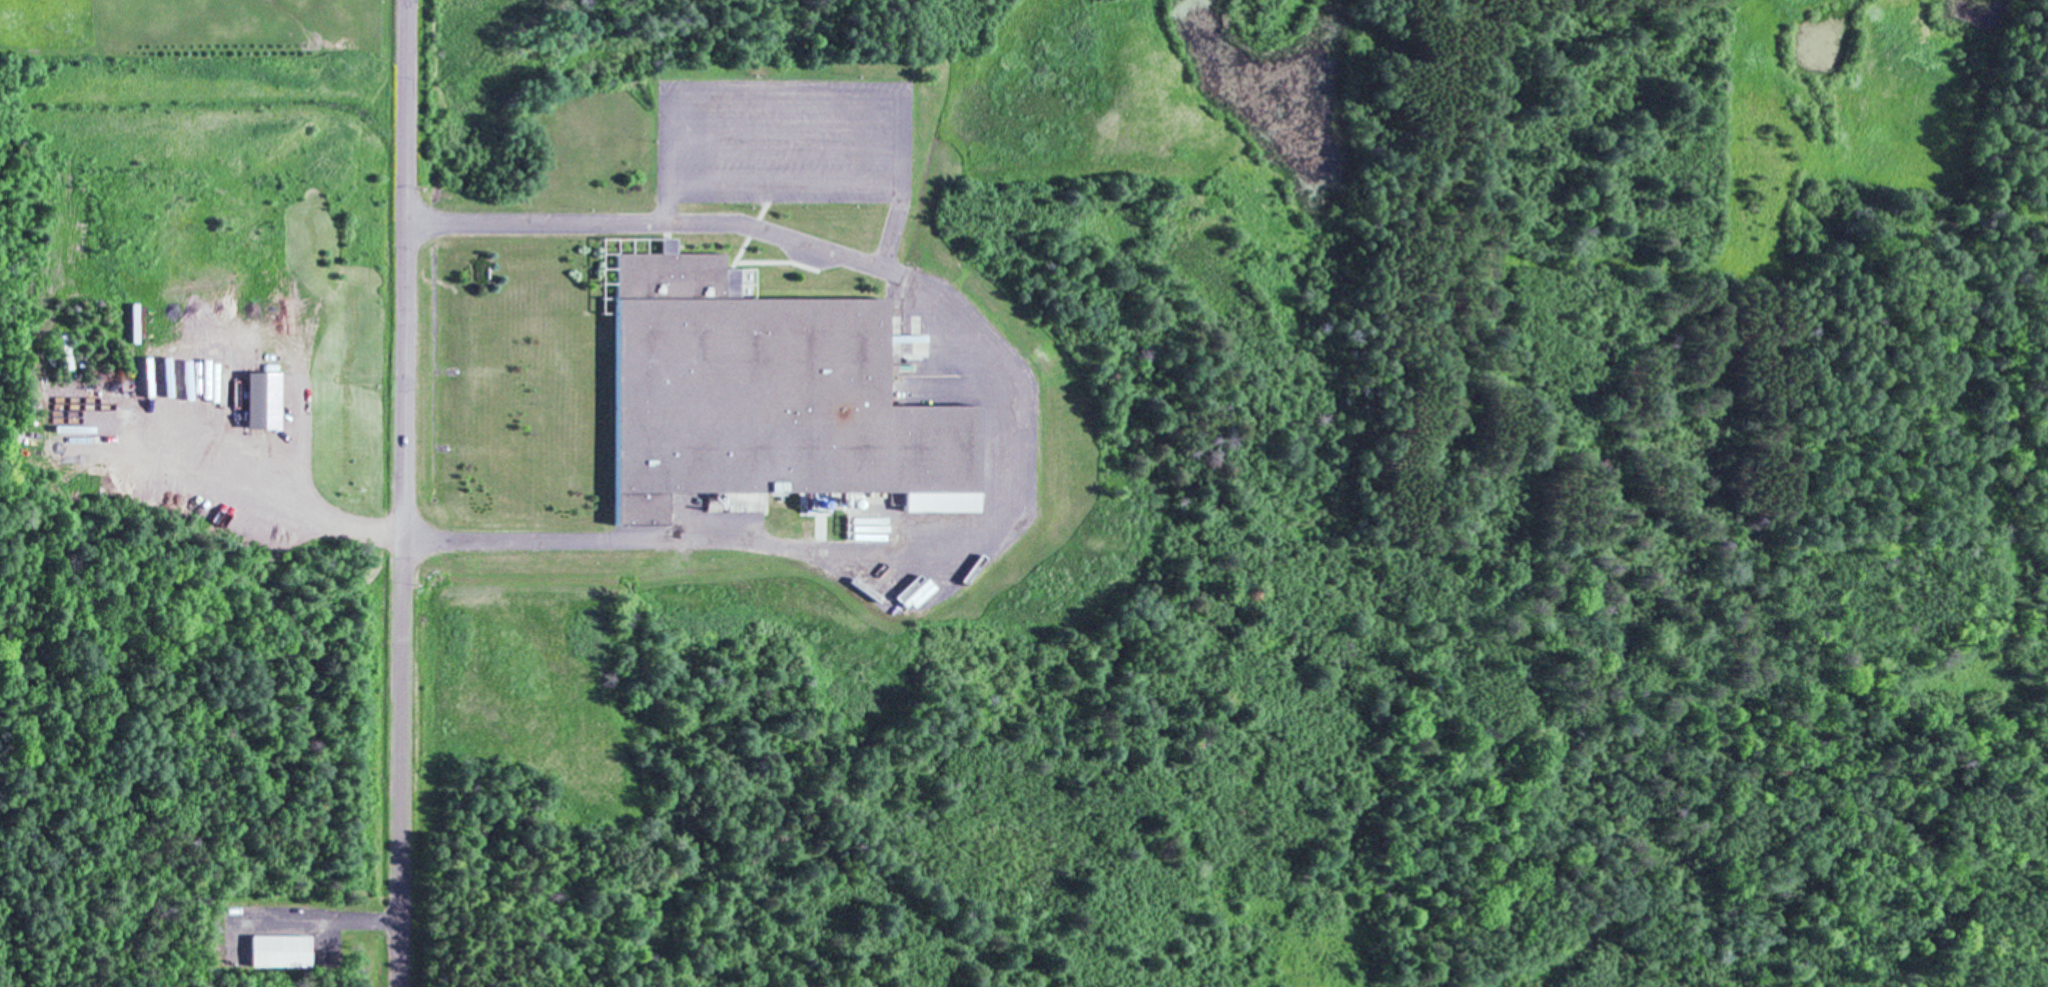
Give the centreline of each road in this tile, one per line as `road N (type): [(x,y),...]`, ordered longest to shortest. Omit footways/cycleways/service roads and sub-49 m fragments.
road 1 (residential): [(399,986),(405,0)]

